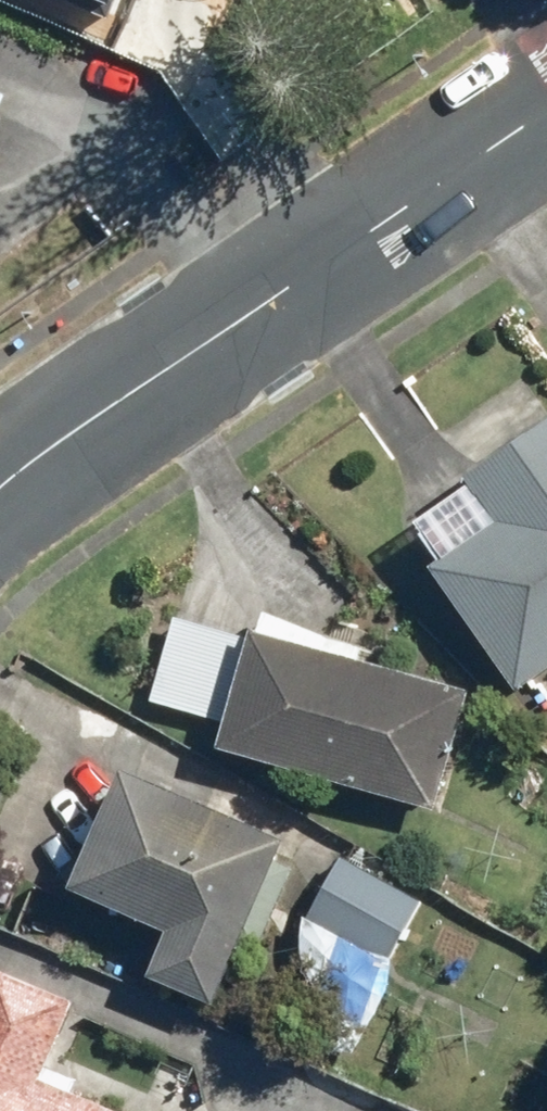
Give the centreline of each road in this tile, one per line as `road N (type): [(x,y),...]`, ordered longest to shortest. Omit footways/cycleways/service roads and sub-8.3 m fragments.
road 1 (residential): [(0,491),(98,411),(333,249)]
road 2 (residential): [(191,0),(204,62),(333,249)]
road 3 (residential): [(333,249),(546,102)]

